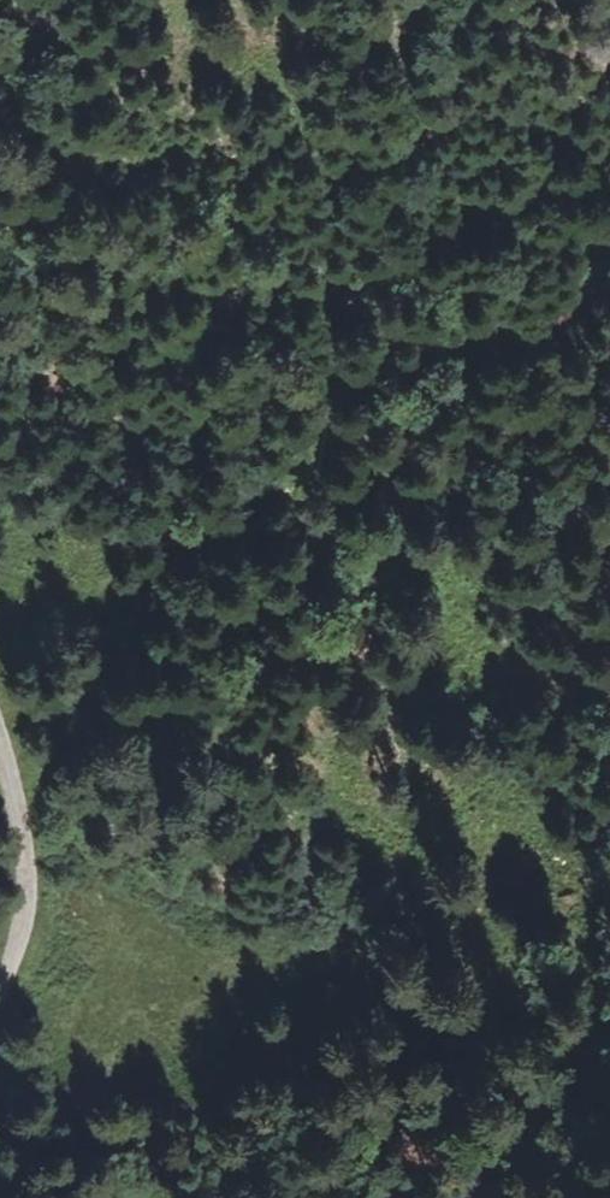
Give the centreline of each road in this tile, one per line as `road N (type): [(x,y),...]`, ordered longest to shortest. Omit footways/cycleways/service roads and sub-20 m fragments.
road 1 (track): [(0,743),(28,857),(22,928),(0,982)]

